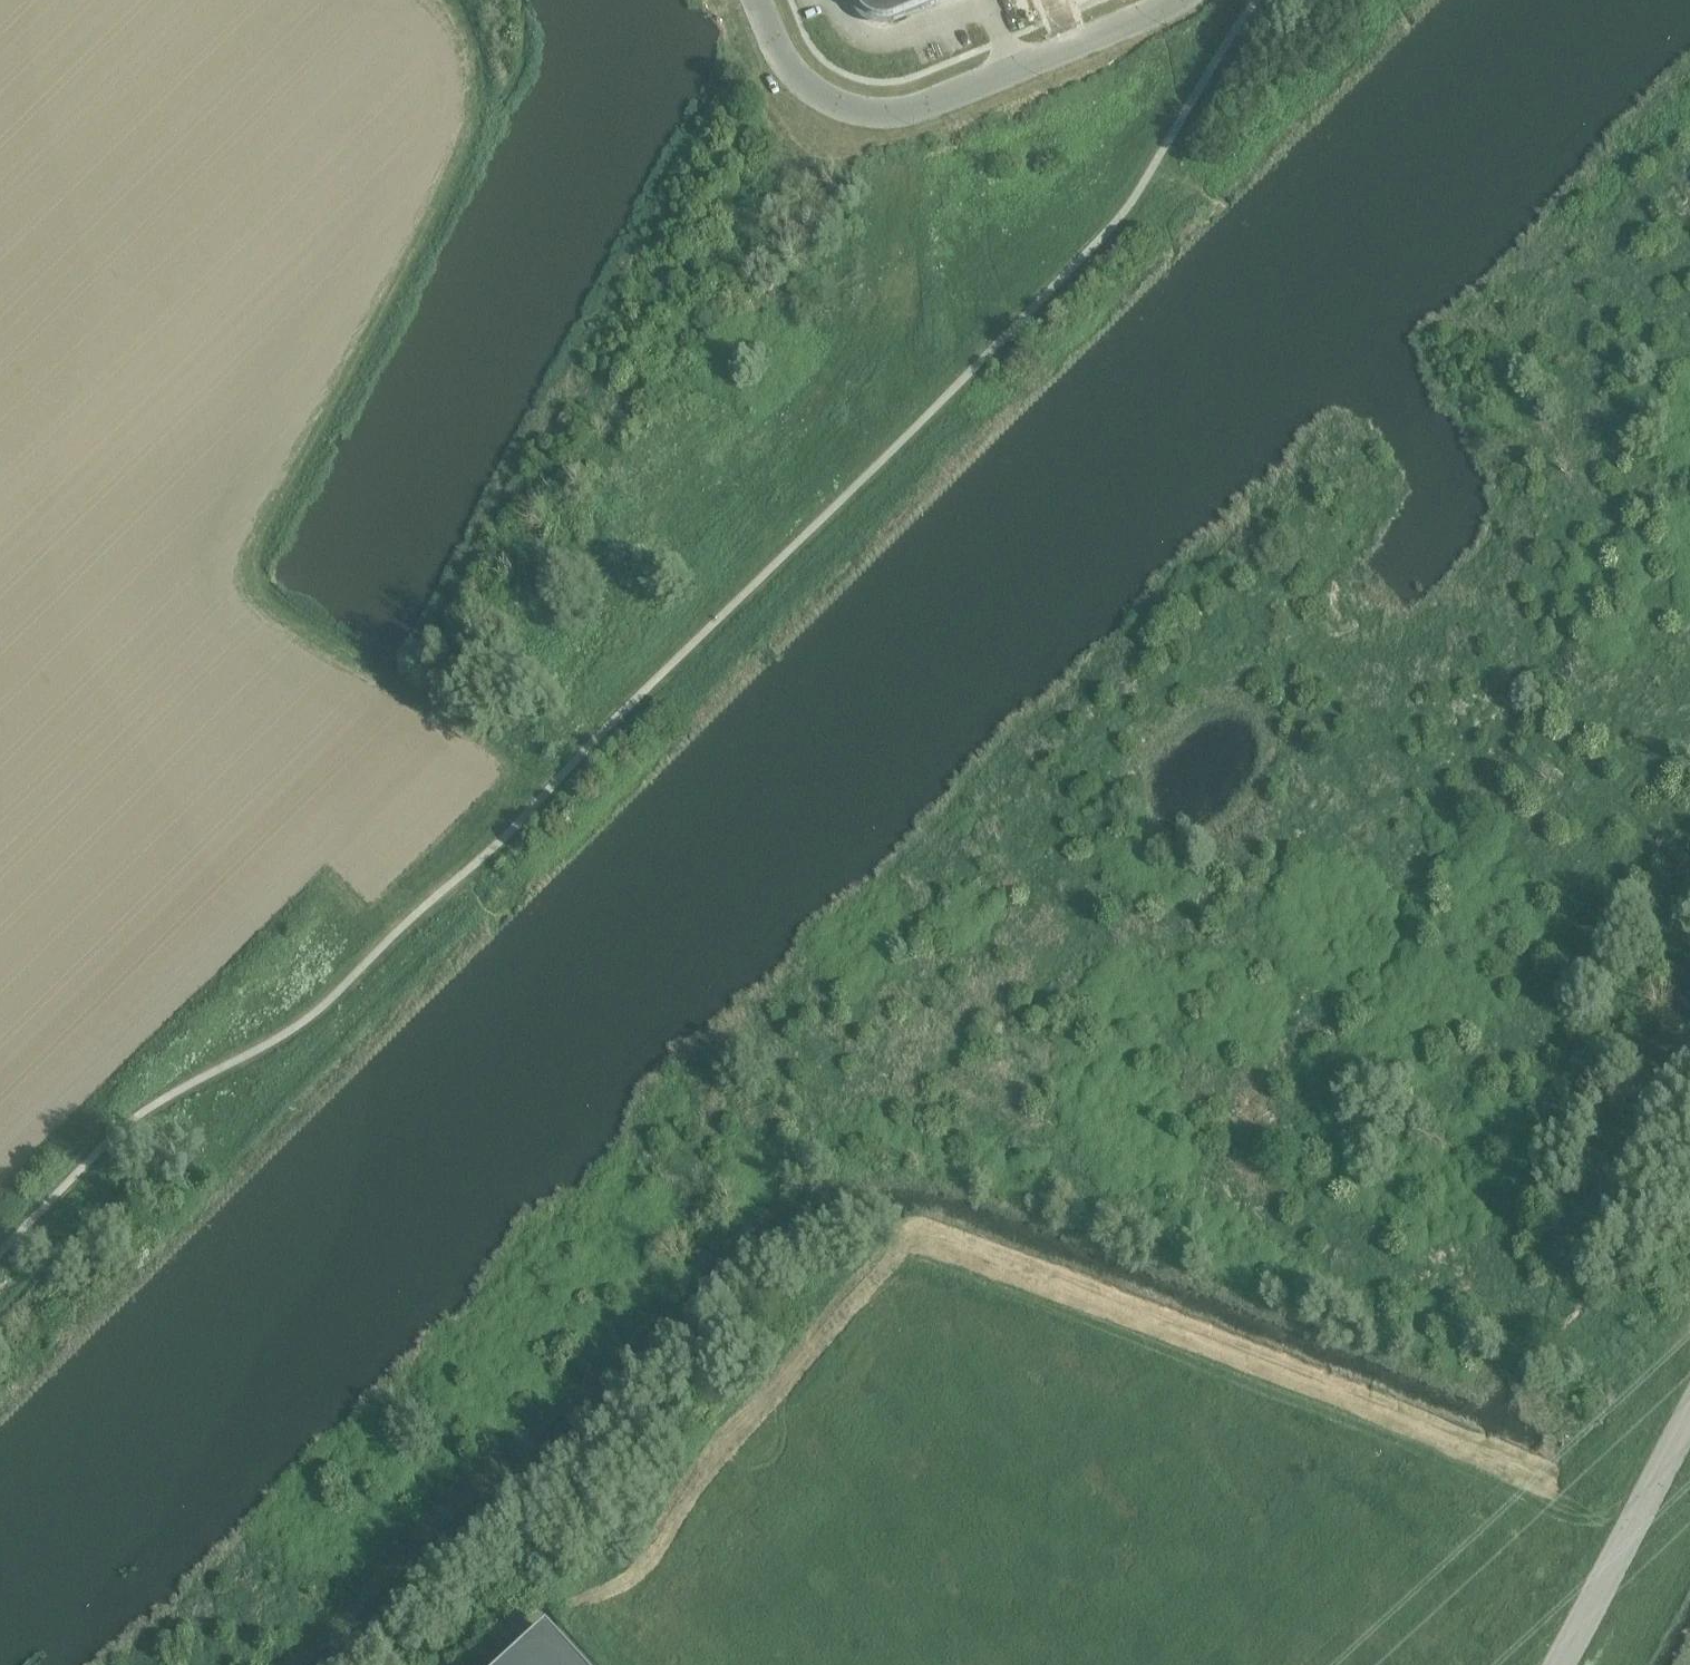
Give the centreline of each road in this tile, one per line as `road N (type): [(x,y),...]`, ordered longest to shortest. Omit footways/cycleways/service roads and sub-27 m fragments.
road 1 (unclassified): [(756,0),(783,60),(806,84),(854,108),(894,112),(1172,0)]
road 2 (tertiary): [(1561,1664),(1689,1417)]

